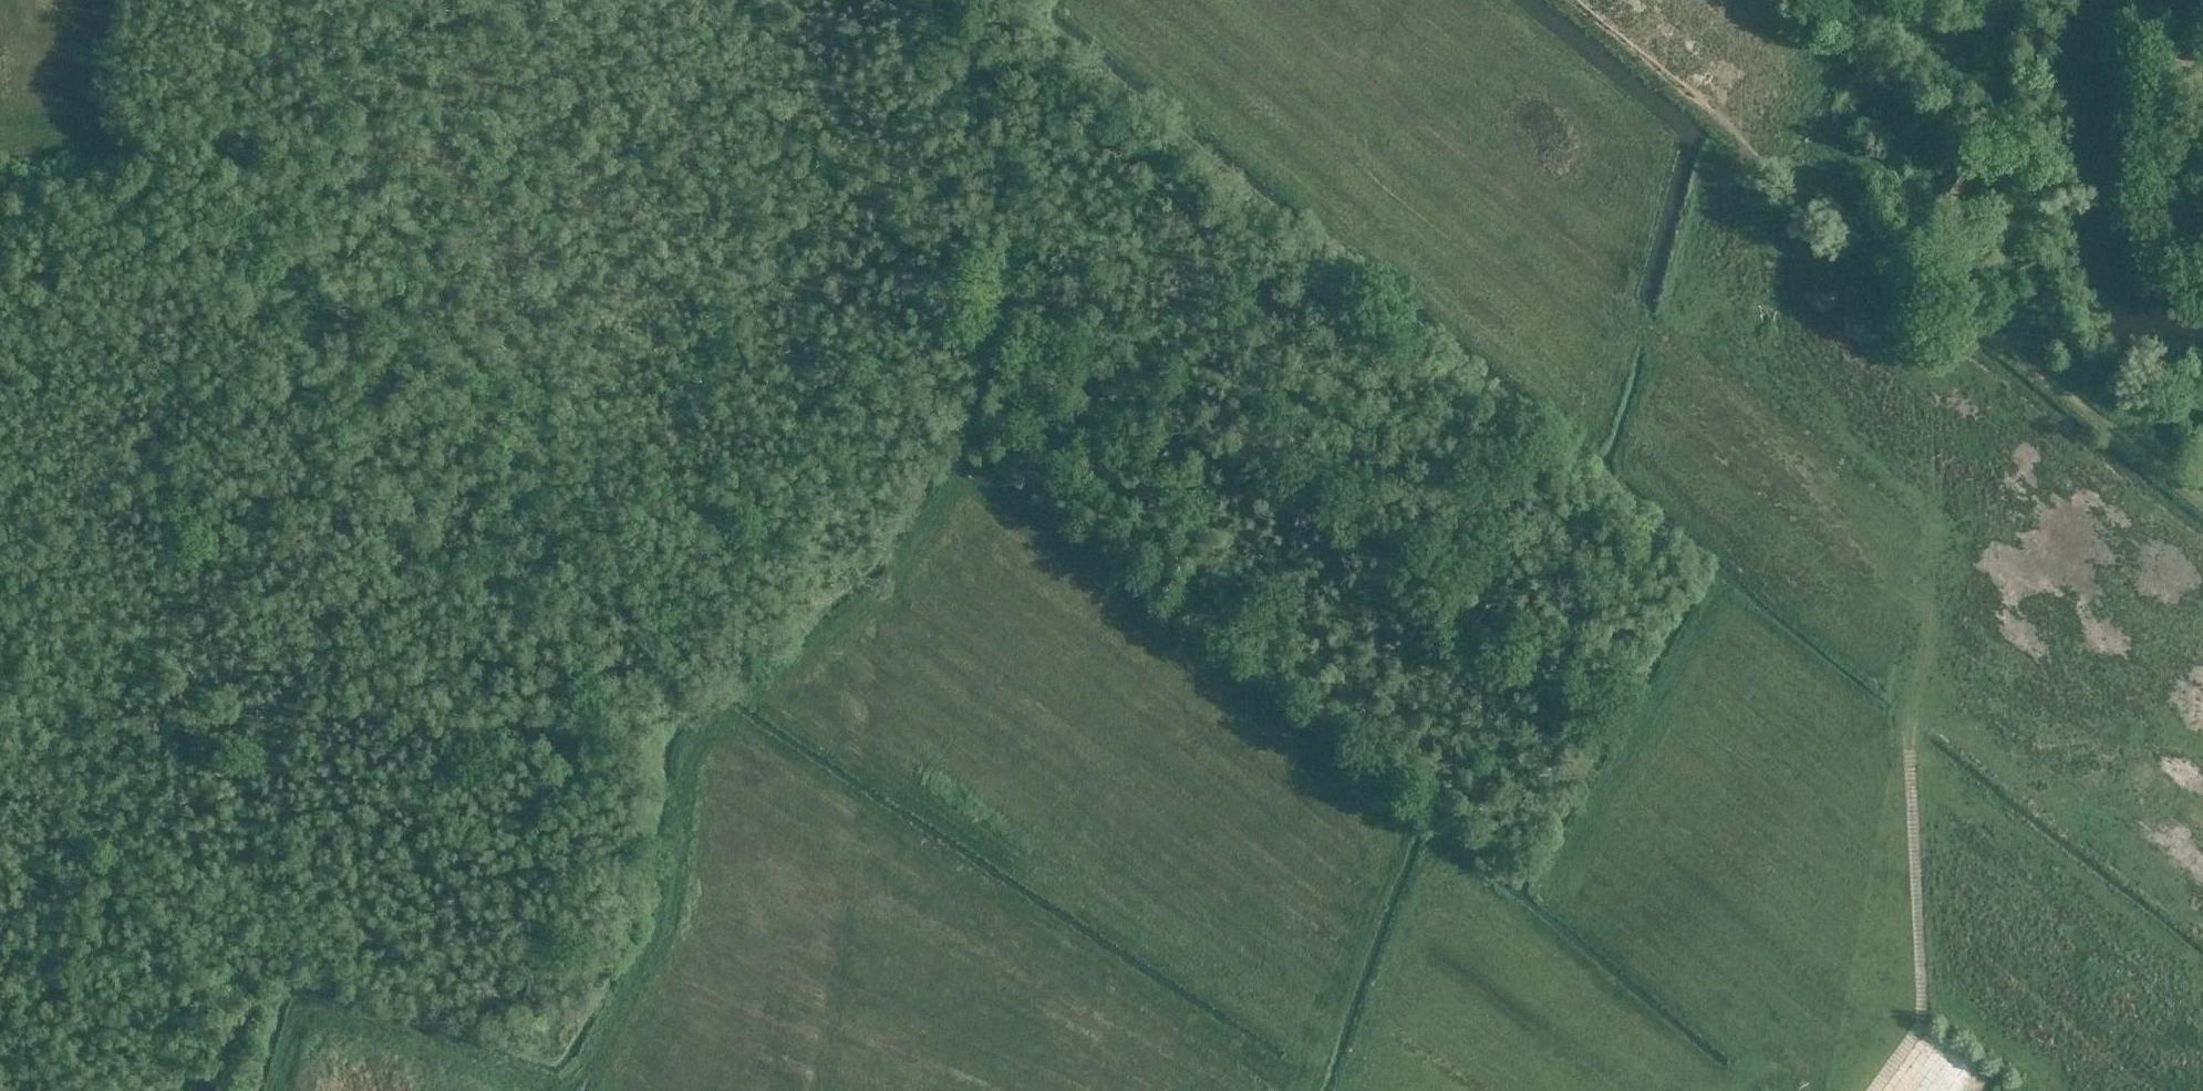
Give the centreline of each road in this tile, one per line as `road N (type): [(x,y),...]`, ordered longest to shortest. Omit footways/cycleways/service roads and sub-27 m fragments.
road 1 (track): [(1912,746),(1919,1026),(1874,1090)]

